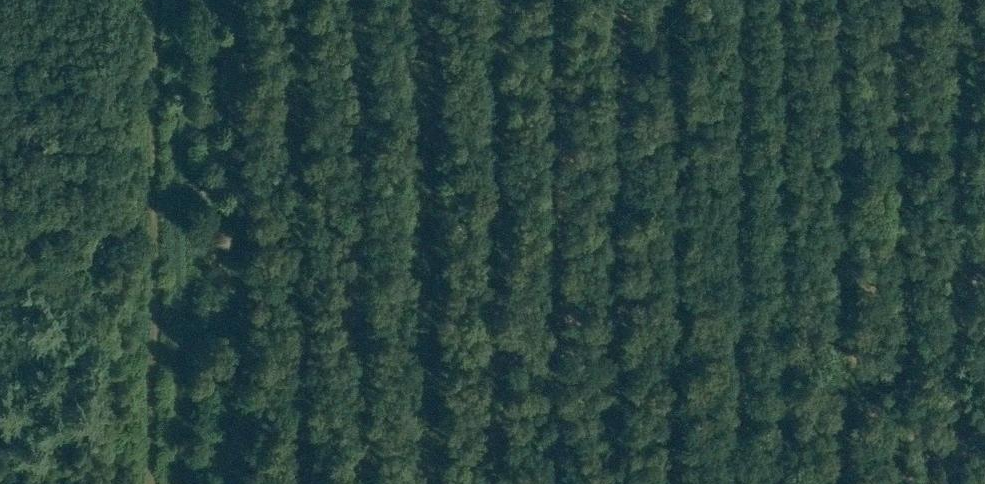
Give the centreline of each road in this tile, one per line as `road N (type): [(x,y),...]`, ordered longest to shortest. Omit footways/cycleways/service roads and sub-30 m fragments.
road 1 (track): [(151,483),(150,0)]

